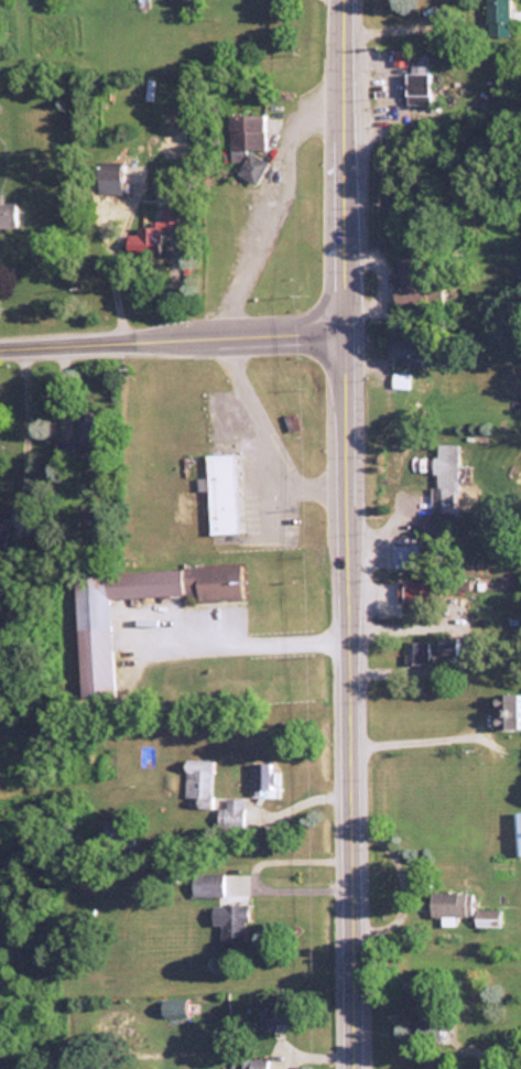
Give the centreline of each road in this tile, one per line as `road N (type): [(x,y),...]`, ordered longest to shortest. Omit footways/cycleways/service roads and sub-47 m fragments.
road 1 (primary): [(359,1068),(351,0)]
road 2 (tertiary): [(0,345),(172,332),(352,332)]

